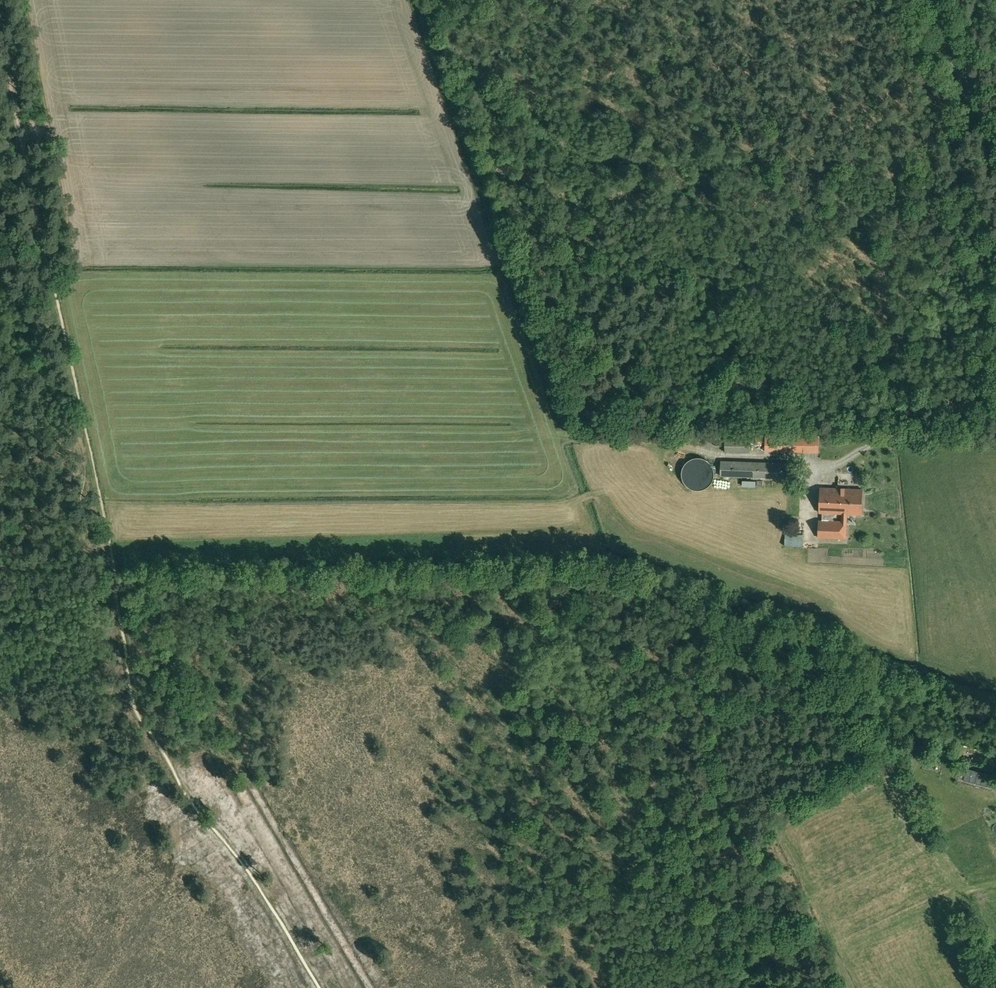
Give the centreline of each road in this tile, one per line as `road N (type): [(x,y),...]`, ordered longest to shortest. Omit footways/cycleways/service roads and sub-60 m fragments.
road 1 (tertiary): [(995,172),(932,0)]

